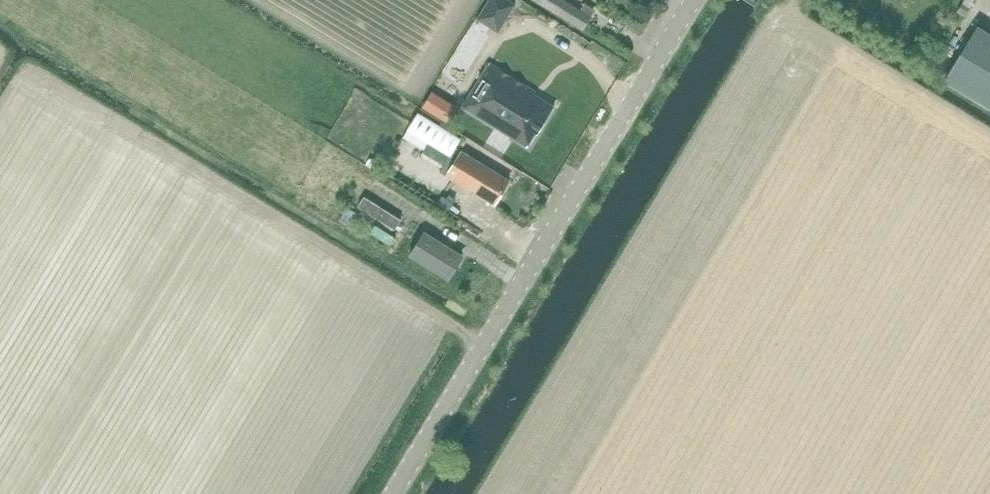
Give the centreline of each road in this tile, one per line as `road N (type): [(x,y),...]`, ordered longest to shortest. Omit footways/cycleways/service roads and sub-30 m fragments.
road 1 (unclassified): [(392,493),(692,0)]

